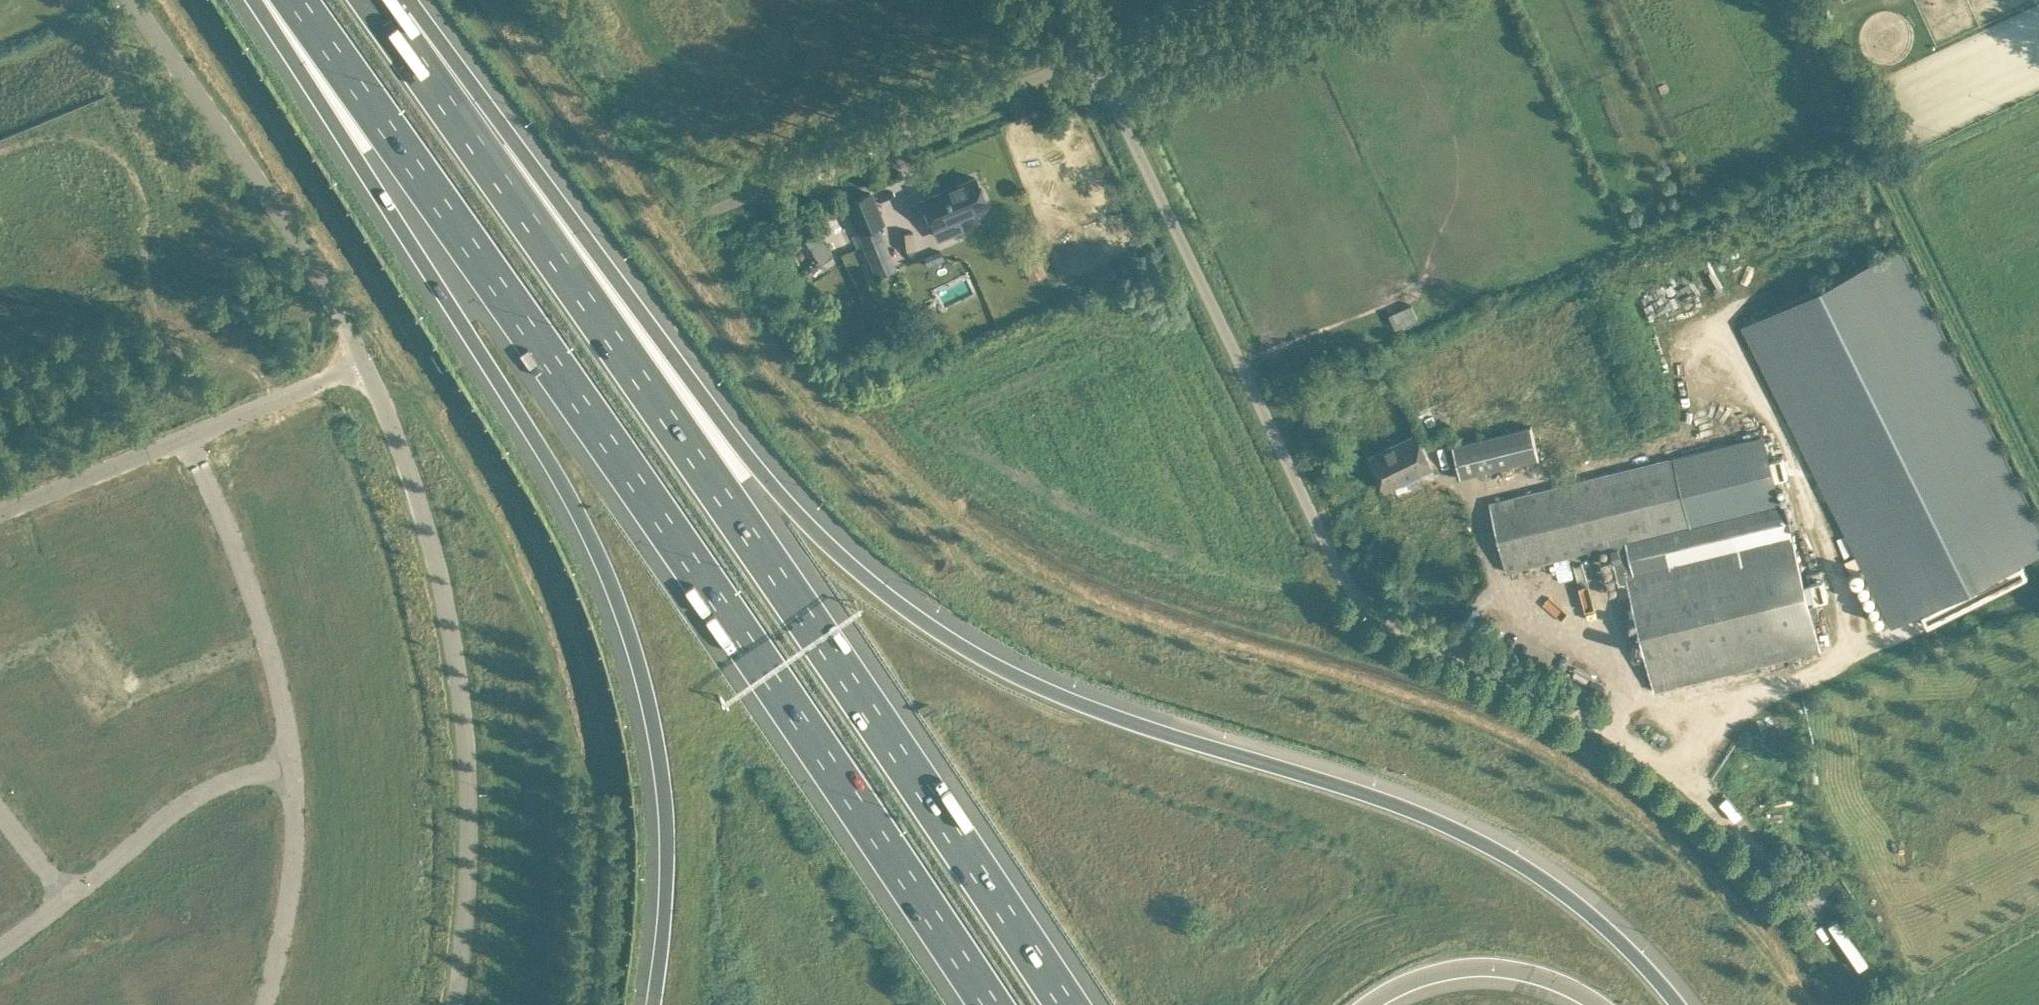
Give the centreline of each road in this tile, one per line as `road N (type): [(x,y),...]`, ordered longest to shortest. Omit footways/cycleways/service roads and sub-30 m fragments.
road 1 (motorway): [(1677,1004),(1612,932),(1496,849),(1375,796),(1027,679),(947,635),(877,584),(720,417),(541,175),(392,24)]
road 2 (unclassified): [(1876,1004),(1802,894),(1722,805),(1544,694),(1379,614),(1345,582),(1089,55)]
road 3 (motorway): [(296,0),(874,812),(997,1004)]
road 4 (motorway): [(1067,1004),(872,710),(392,24)]
road 5 (motorway): [(278,0),(355,156),(564,451),(610,548),(643,646),(662,748),(669,855),(654,1004)]
road 6 (unclassified): [(453,1004),(468,868),(465,728),(428,536),(364,362)]
road 7 (unclassified): [(364,362),(318,270),(133,0)]
road 8 (unclassified): [(694,224),(1089,55)]
road 9 (residential): [(293,762),(267,641),(186,436)]
road 10 (residential): [(70,896),(163,816),(218,781),(293,762)]
road 11 (motorway): [(1364,1004),(1423,976),(1493,967),(1548,978),(1597,1004)]
road 12 (residential): [(266,1004),(296,838),(293,762)]
road 13 (unclassified): [(0,513),(186,436)]
road 14 (unclassified): [(186,436),(364,362)]
road 15 (unclassified): [(1089,55),(1222,0)]

